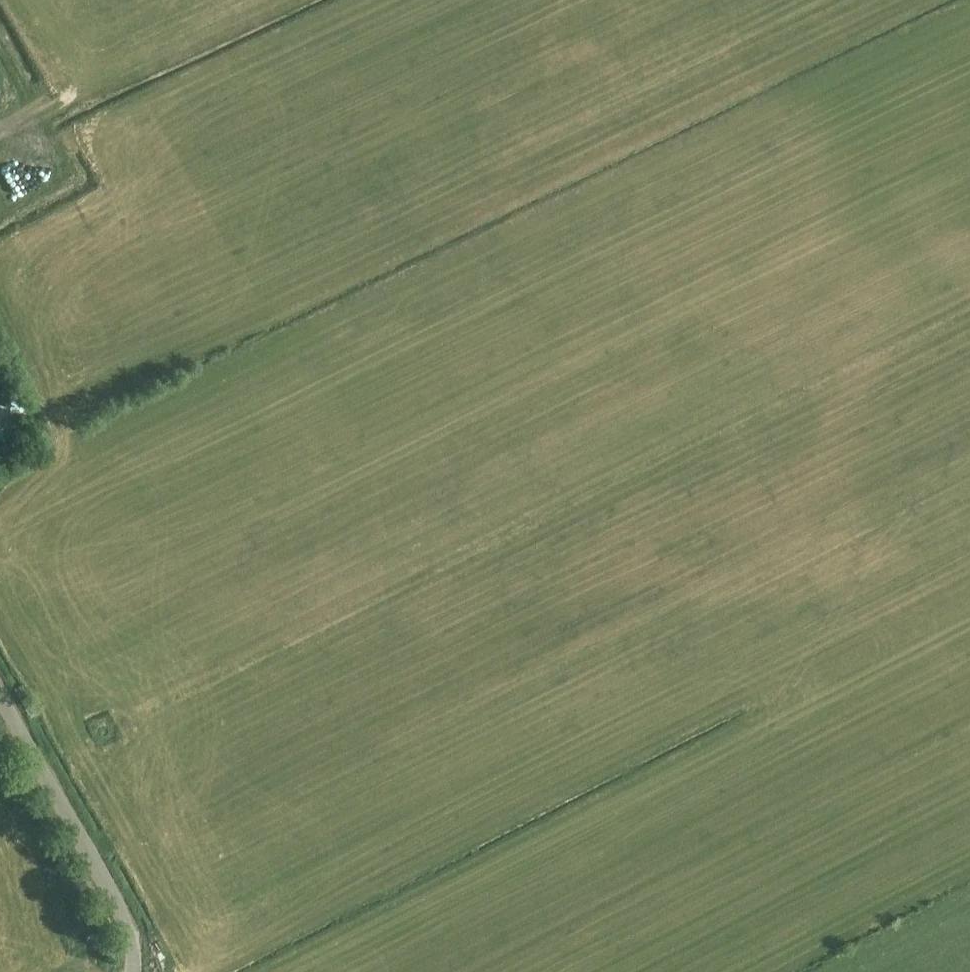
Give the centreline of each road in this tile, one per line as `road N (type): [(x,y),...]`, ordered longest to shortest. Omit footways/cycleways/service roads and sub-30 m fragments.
road 1 (unclassified): [(130,971),(125,917),(0,695)]

